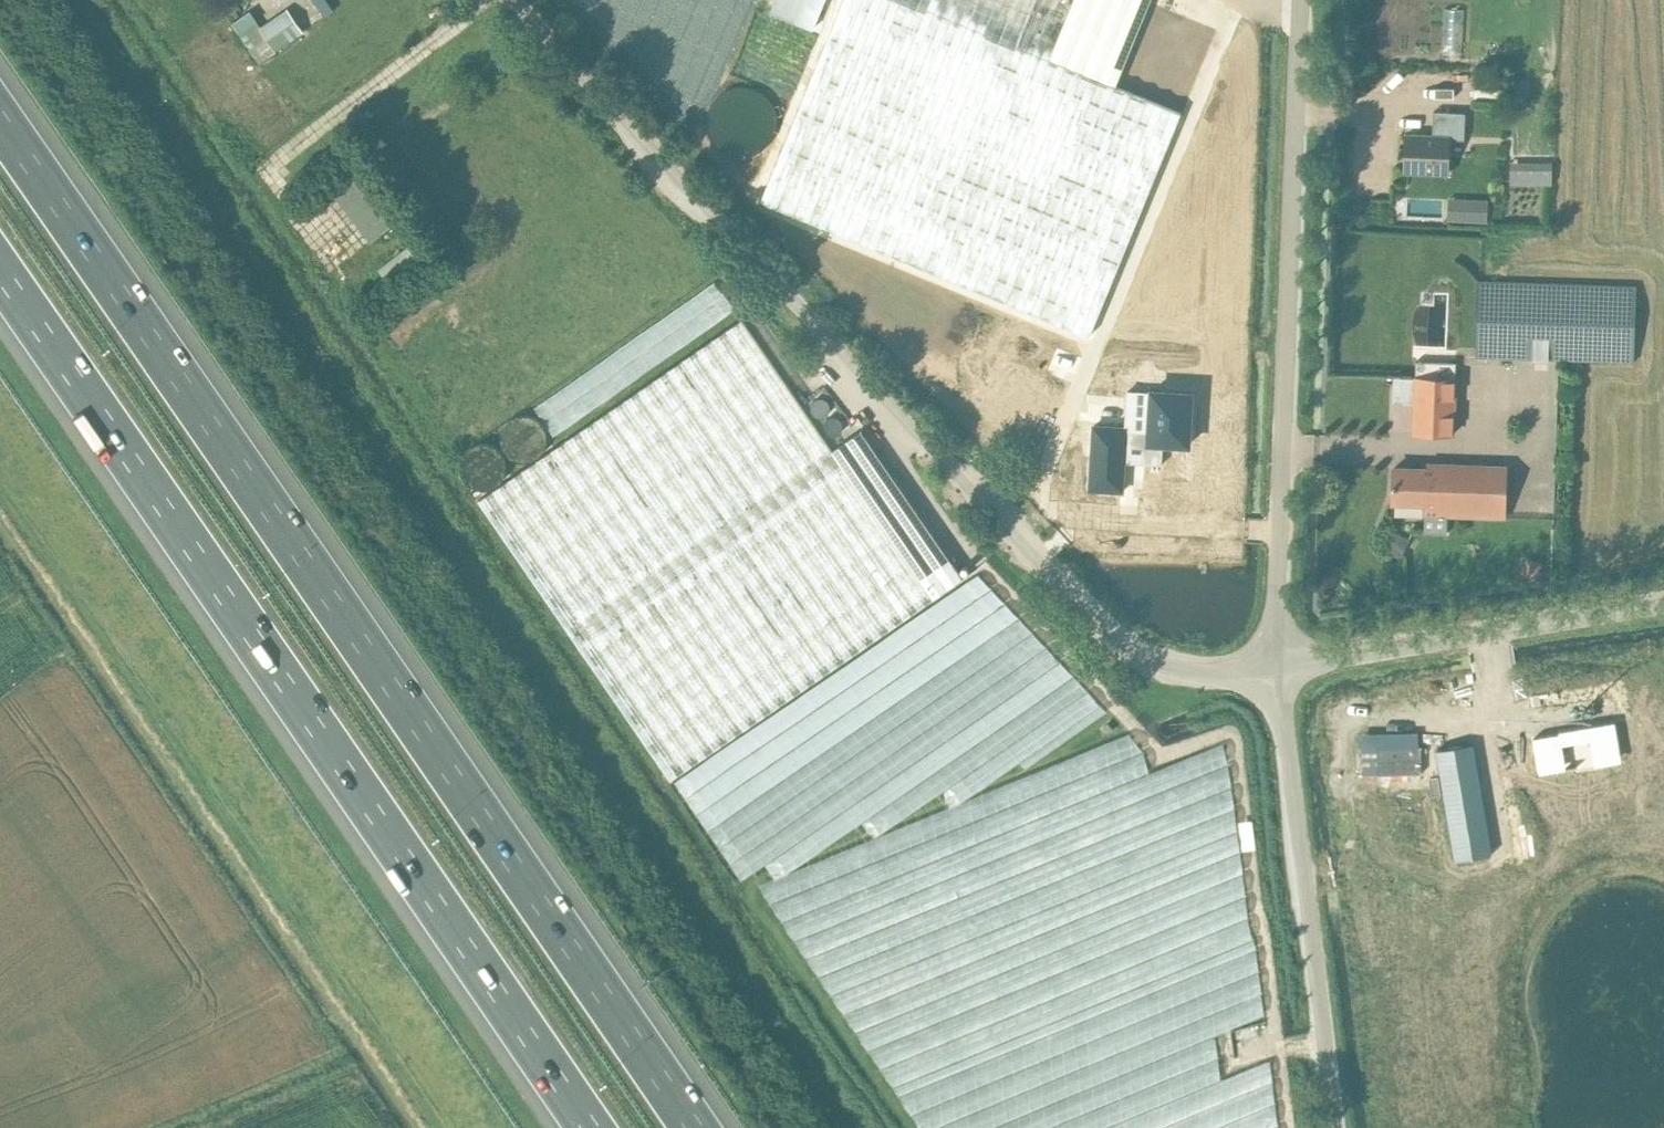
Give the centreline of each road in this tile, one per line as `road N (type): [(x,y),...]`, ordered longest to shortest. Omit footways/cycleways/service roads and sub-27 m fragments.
road 1 (motorway): [(690,1127),(0,121)]
road 2 (tertiary): [(1277,666),(1203,673),(1112,637),(519,0)]
road 3 (motorway): [(0,272),(585,1127)]
road 4 (unclassified): [(1277,666),(1298,0)]
road 5 (tertiary): [(1335,1127),(1277,666)]
road 6 (unclassified): [(1277,666),(1663,598)]

